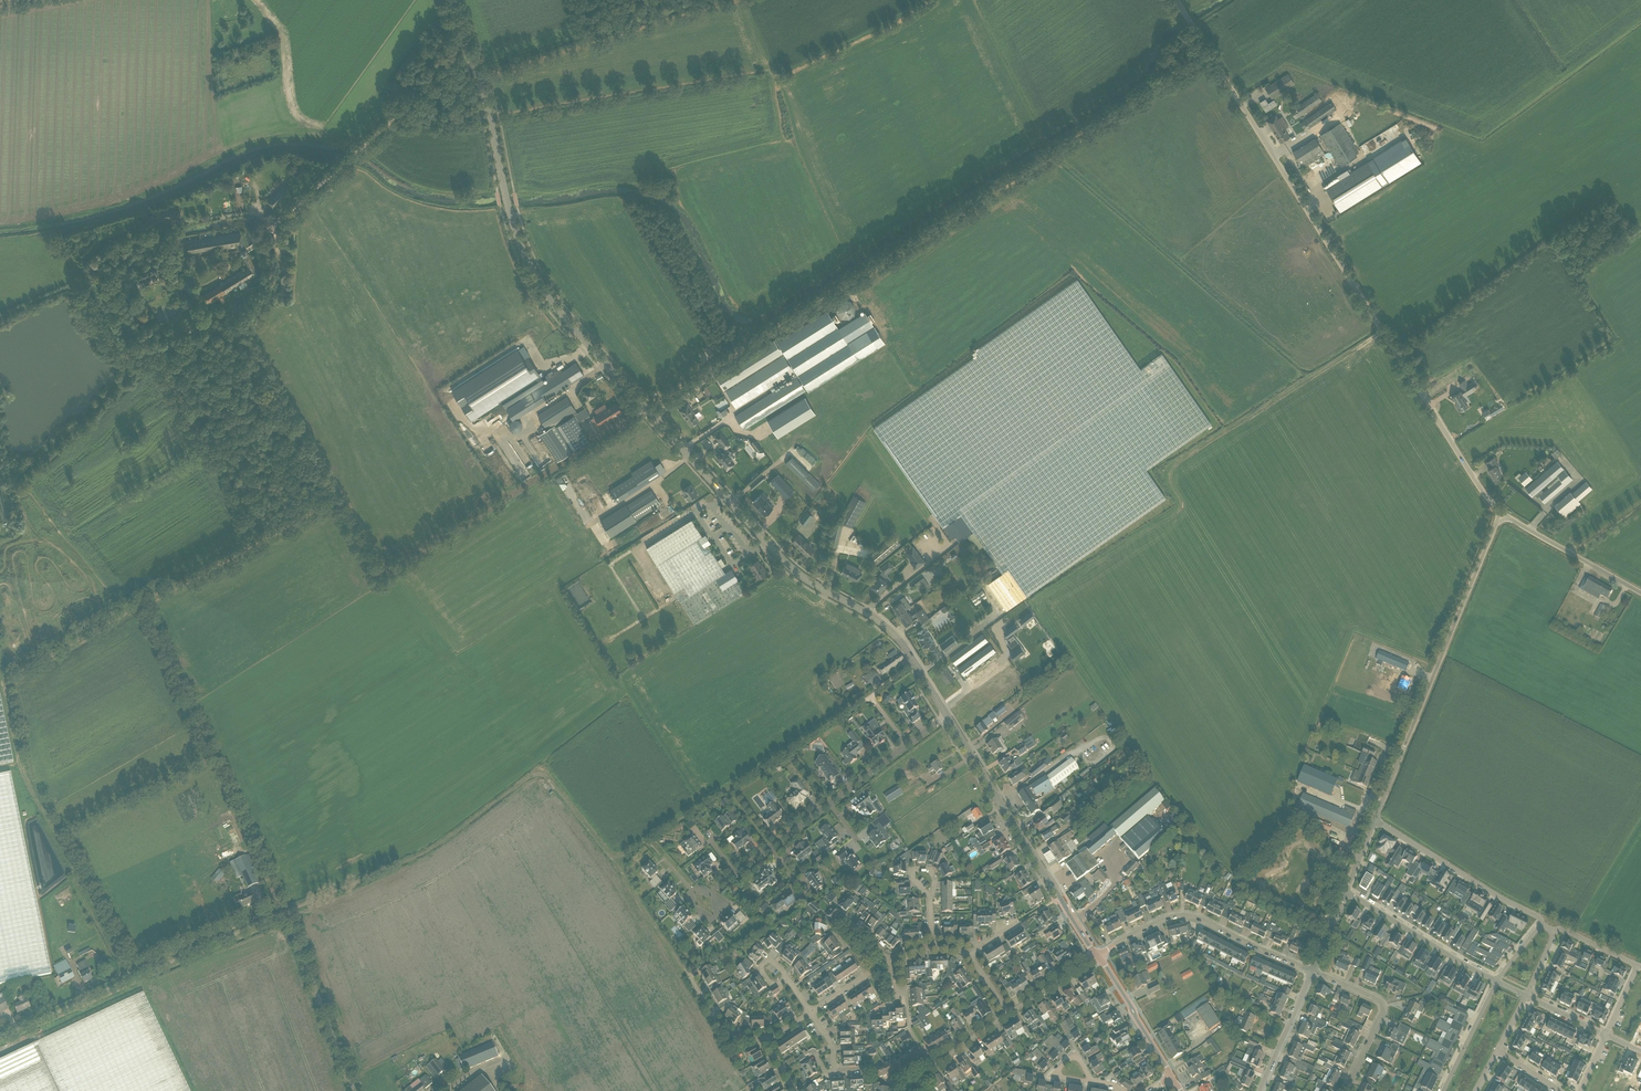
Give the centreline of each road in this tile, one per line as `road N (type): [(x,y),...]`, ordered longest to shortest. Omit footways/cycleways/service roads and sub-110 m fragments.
road 1 (track): [(902,676),(614,860),(541,771),(432,851),(284,915)]
road 2 (unclassified): [(1499,517),(1176,0)]
road 3 (track): [(347,162),(258,239),(274,278),(242,335),(330,491),(257,538)]
road 4 (track): [(257,538),(139,605),(284,915)]
road 5 (tertiary): [(646,409),(546,294),(526,257),(479,77),(449,0)]
road 6 (tertiary): [(947,717),(894,635),(781,559),(646,409)]
road 7 (track): [(330,495),(380,574),(640,414)]
road 8 (track): [(652,405),(976,201)]
road 9 (track): [(257,538),(158,362),(131,357),(111,341),(58,231)]
road 10 (unclassified): [(1374,819),(1499,517)]
road 11 (unclassified): [(0,1036),(284,915)]
road 12 (tertiary): [(1077,925),(947,717)]
road 13 (residential): [(1312,972),(1181,913),(1099,954)]
road 14 (unclassified): [(1541,925),(1374,819)]
road 15 (unclassified): [(352,1090),(284,915)]
road 16 (residential): [(1345,891),(1497,981)]
road 17 (residential): [(1344,1090),(1382,1006),(1312,972)]
road 18 (track): [(470,55),(347,162)]
road 19 (unclassified): [(1640,594),(1499,517)]
road 20 (track): [(614,860),(688,980)]
road 21 (unclassified): [(1261,1090),(1312,972)]
road 22 (residential): [(1443,1090),(1497,981)]

